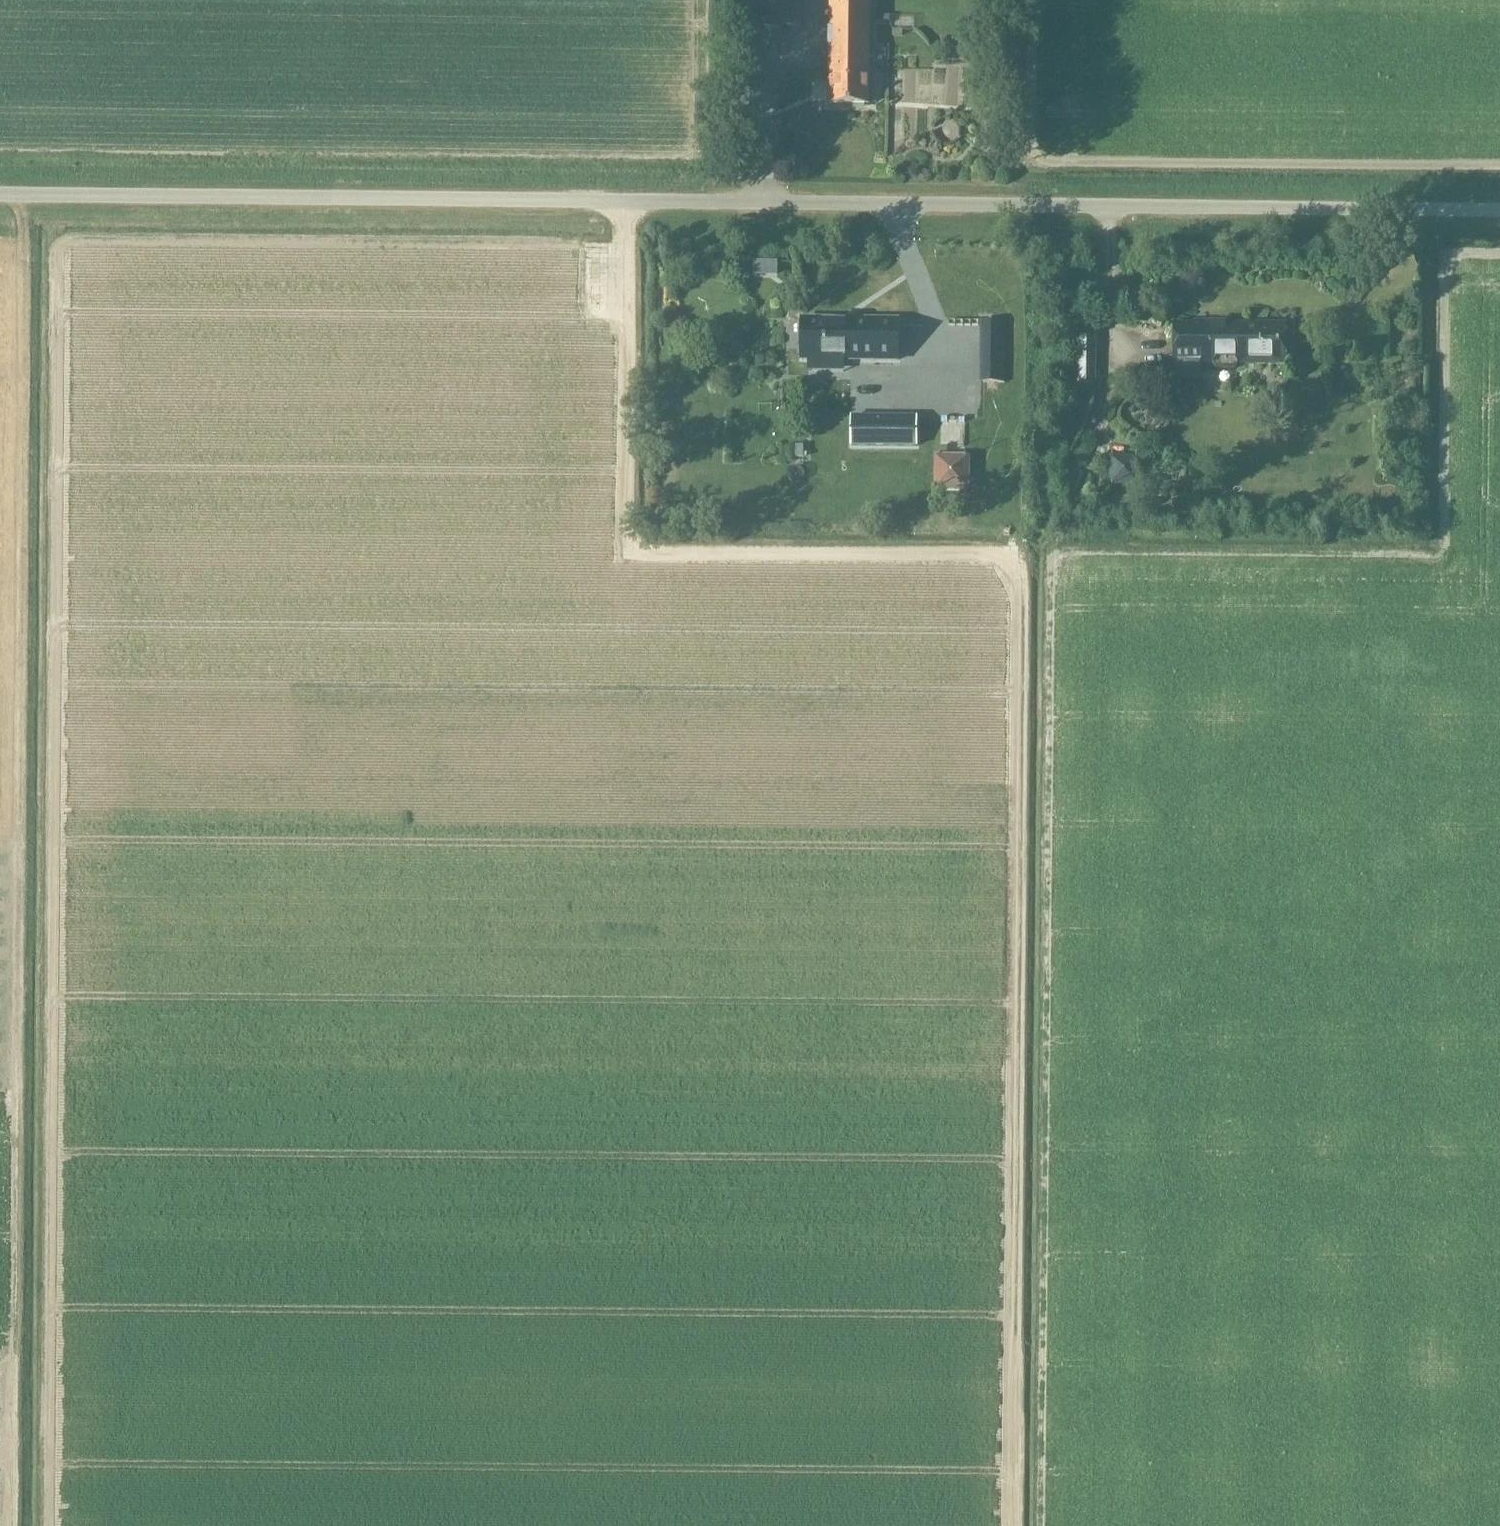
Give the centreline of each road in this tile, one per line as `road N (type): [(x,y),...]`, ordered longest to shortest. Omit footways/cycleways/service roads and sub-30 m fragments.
road 1 (unclassified): [(1499,210),(0,194)]

